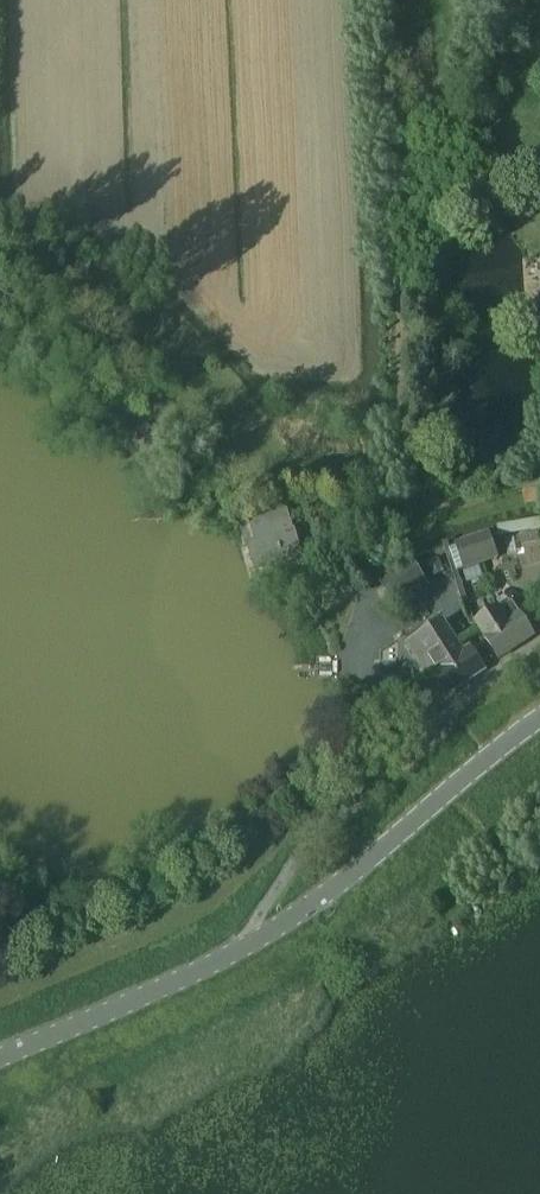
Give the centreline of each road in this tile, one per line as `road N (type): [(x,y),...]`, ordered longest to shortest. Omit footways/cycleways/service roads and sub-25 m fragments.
road 1 (tertiary): [(539,718),(306,909),(214,965),(0,1066)]

